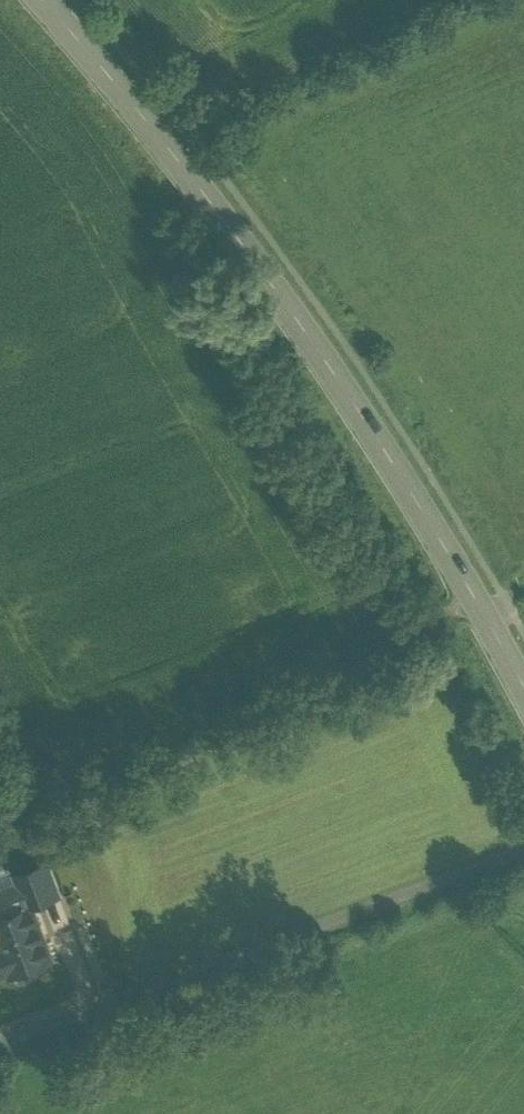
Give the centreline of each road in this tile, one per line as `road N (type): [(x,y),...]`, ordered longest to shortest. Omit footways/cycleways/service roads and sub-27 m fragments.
road 1 (tertiary): [(43,0),(258,263),(420,506),(523,687)]
road 2 (unclassified): [(0,1036),(523,848)]

